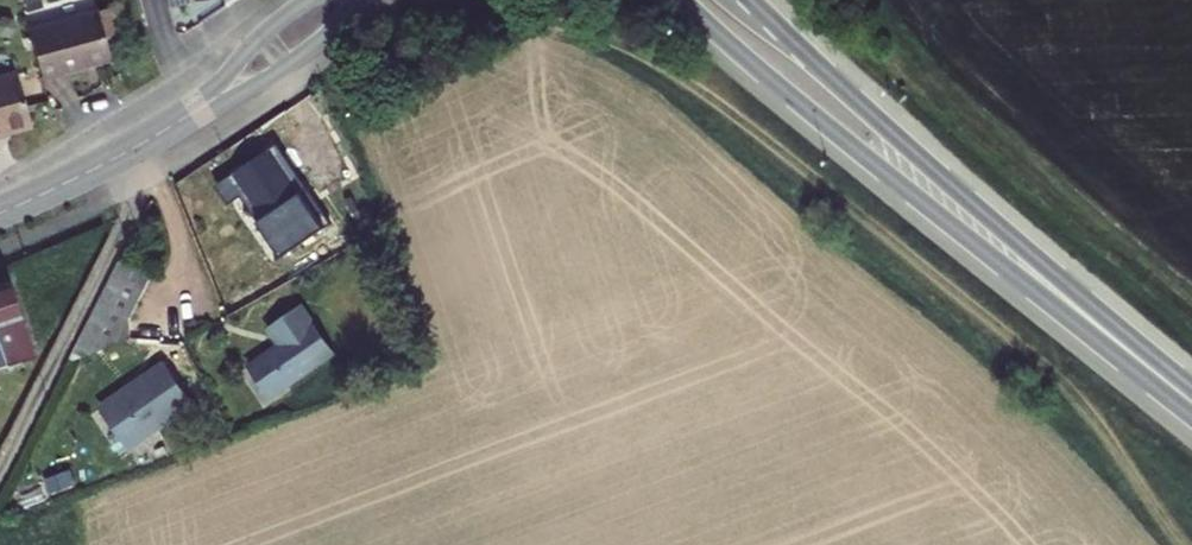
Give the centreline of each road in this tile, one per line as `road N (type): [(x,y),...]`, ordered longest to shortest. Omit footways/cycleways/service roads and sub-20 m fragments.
road 1 (secondary): [(679,0),(851,147),(1191,408)]
road 2 (secondary): [(1191,400),(749,0)]
road 3 (tertiary): [(181,121),(282,70),(361,0)]
road 4 (tertiary): [(181,121),(0,213)]
road 5 (tertiary): [(309,0),(260,38),(181,121)]

